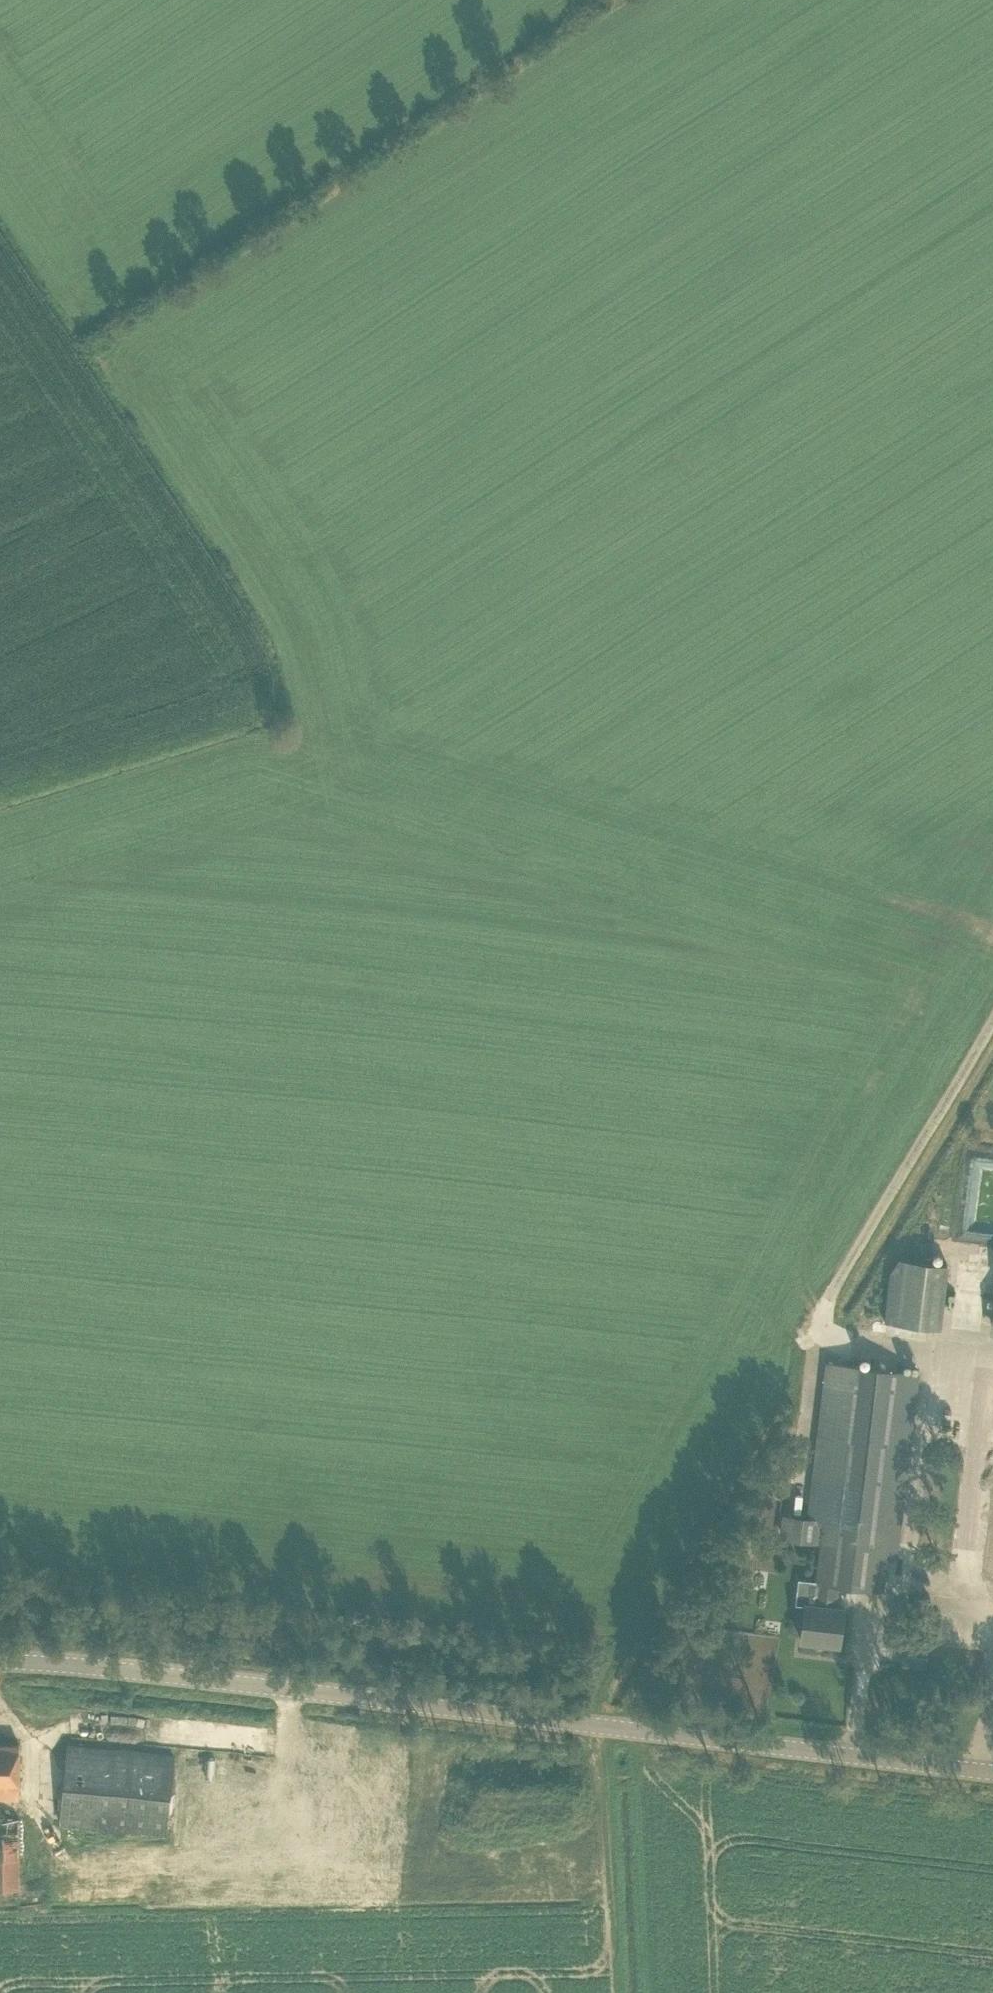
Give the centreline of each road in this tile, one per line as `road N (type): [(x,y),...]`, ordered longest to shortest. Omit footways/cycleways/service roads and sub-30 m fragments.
road 1 (tertiary): [(0,1660),(992,1772)]

